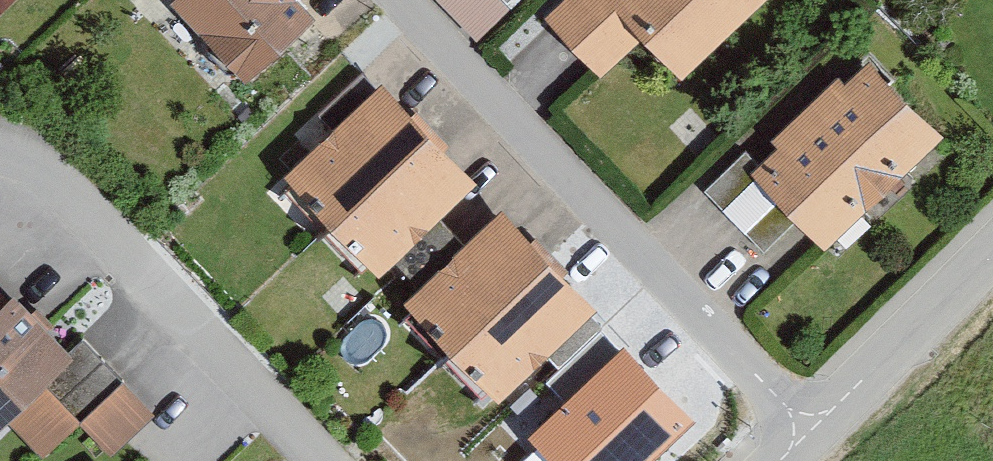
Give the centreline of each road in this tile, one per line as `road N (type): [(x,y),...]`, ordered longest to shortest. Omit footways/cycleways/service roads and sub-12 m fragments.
road 1 (residential): [(403,0),(808,431)]
road 2 (residential): [(316,460),(59,184),(0,157)]
road 3 (residential): [(992,246),(808,431)]

